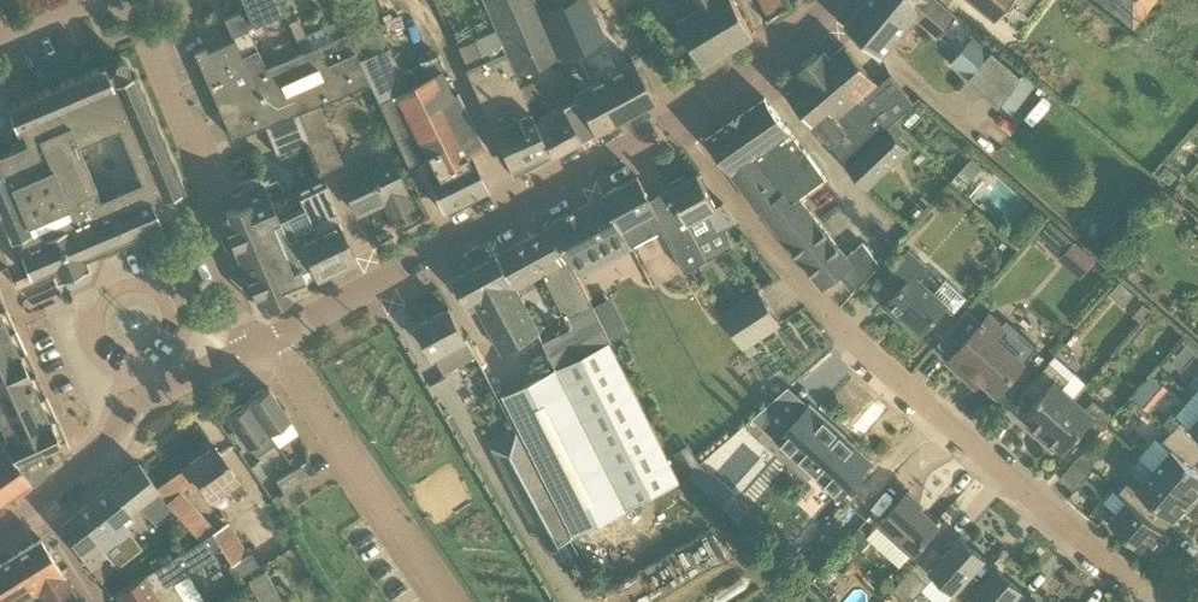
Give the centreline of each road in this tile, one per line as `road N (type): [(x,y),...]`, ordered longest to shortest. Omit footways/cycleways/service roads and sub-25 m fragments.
road 1 (residential): [(680,119),(779,264),(911,397),(1151,601)]
road 2 (residential): [(263,347),(680,119)]
road 3 (residential): [(263,347),(204,225),(207,181),(129,0)]
road 4 (residential): [(0,530),(109,447),(131,406),(263,347)]
road 5 (residential): [(446,601),(263,347)]
road 6 (residential): [(680,119),(836,0)]

